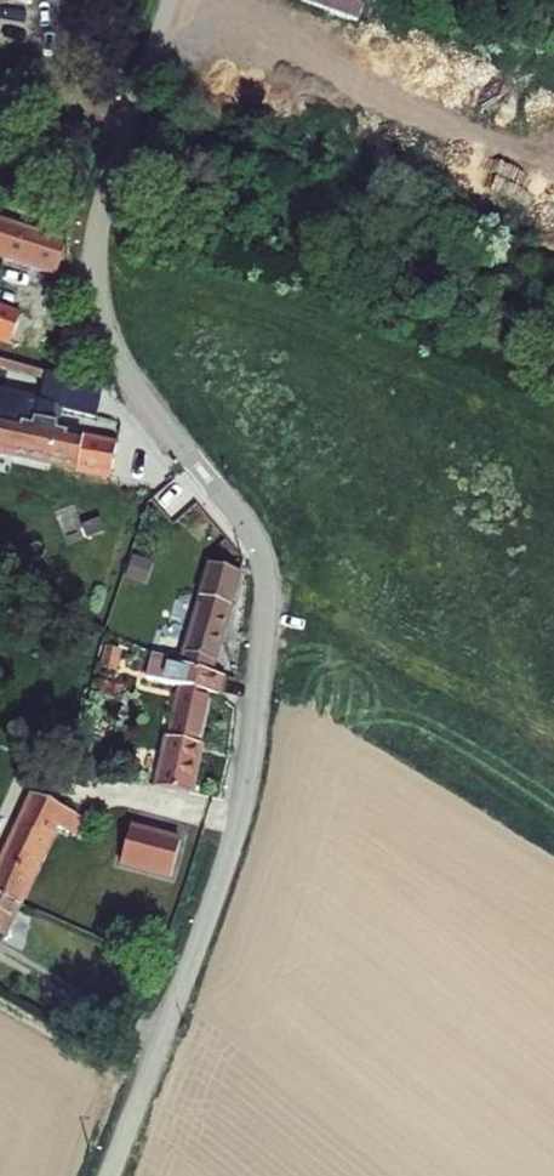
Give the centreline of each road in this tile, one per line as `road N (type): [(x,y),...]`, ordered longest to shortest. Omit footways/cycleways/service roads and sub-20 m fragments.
road 1 (residential): [(172,0),(101,200),(98,309),(115,356),(250,534),(262,563),(261,623),(237,832),(109,1175)]

